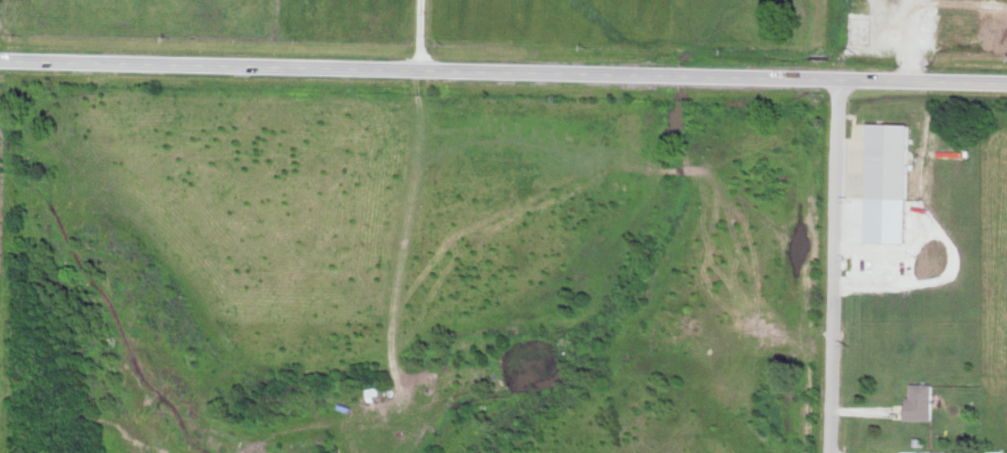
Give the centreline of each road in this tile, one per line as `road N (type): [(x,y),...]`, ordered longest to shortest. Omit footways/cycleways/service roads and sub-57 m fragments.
road 1 (secondary): [(1006,84),(0,61)]
road 2 (residential): [(417,0),(415,128),(387,340),(402,389)]
road 3 (residential): [(829,452),(841,80)]

